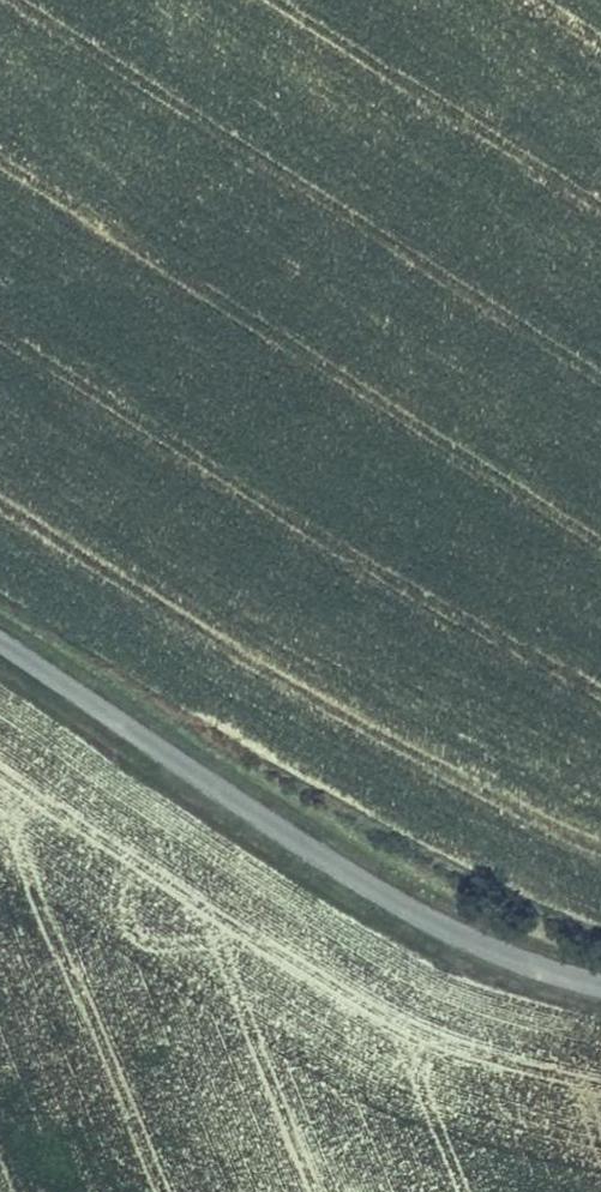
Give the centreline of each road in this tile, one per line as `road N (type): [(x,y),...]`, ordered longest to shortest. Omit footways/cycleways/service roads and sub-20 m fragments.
road 1 (unclassified): [(0,644),(373,891),(516,962),(600,988)]

